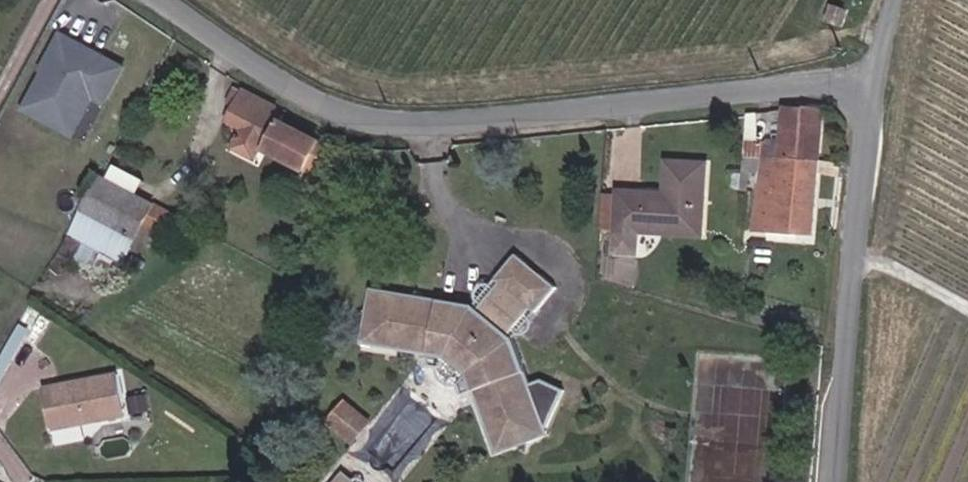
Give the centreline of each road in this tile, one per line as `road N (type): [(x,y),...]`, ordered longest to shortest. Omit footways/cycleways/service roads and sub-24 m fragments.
road 1 (unclassified): [(871,91),(828,85),(357,126),(167,0)]
road 2 (unclassified): [(835,481),(871,91)]

